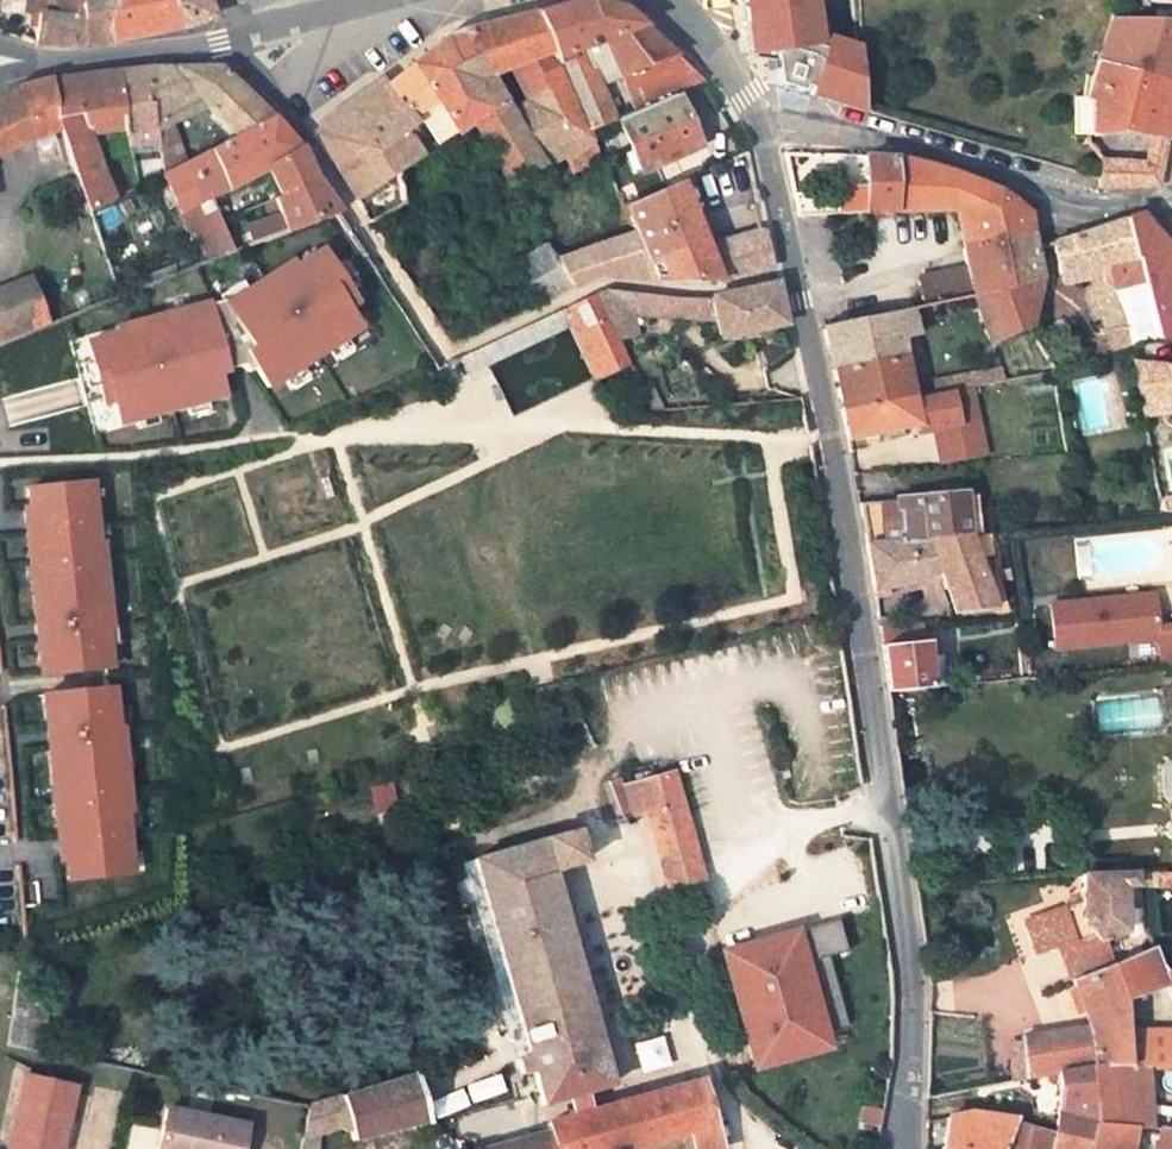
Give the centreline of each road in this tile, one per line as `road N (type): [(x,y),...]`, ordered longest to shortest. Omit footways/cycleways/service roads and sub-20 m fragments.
road 1 (tertiary): [(900,1148),(906,964),(818,409),(752,111)]
road 2 (residential): [(752,111),(881,135),(1057,191),(1163,196)]
road 3 (residential): [(240,36),(432,345)]
road 4 (tertiary): [(0,57),(240,36)]
road 5 (tertiary): [(240,36),(383,0)]
road 6 (tertiary): [(673,0),(752,111)]

